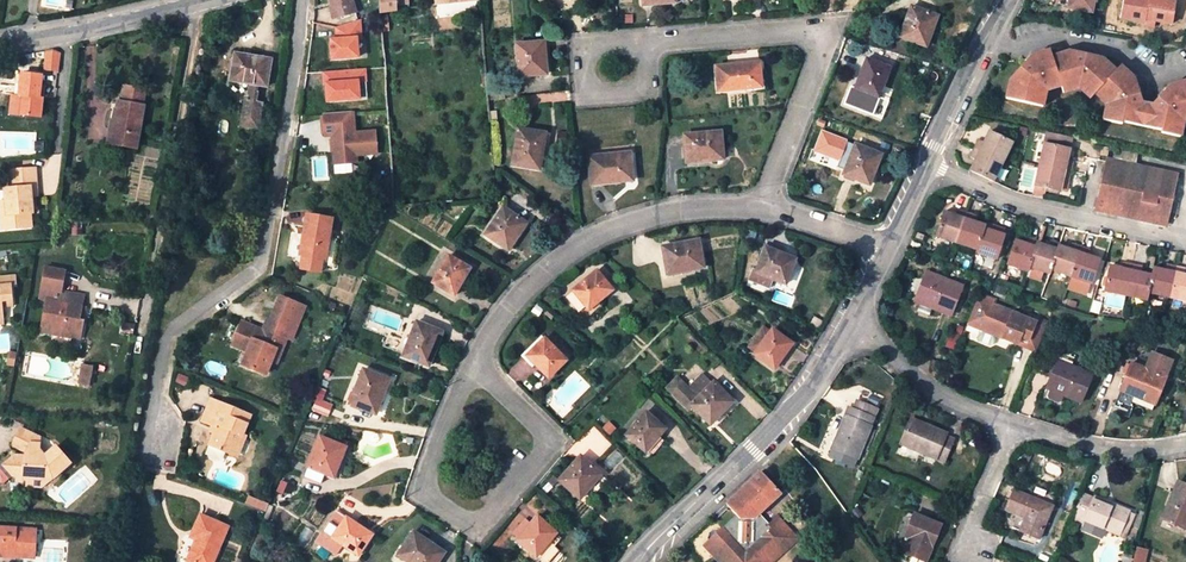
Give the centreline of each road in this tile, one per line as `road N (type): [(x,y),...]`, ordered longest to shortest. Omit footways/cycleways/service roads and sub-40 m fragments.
road 1 (residential): [(148,446),(168,332),(254,269),(263,253),(303,0)]
road 2 (residential): [(762,208),(822,46),(809,32),(649,43)]
road 3 (residential): [(762,208),(671,210),(598,235),(545,269),(505,311),(474,365)]
road 4 (unclassified): [(636,561),(767,438),(848,327)]
road 5 (residential): [(474,365),(444,426),(427,478),(430,497),(471,524),(488,520),(545,452),(545,433)]
road 6 (unclassified): [(926,166),(1011,202),(1185,242)]
road 7 (residential): [(209,0),(0,46)]
road 8 (residential): [(1185,66),(1150,75),(1116,49),(1047,37),(1020,47),(989,36)]
road 9 (residential): [(848,327),(948,399),(1014,424)]
road 10 (residential): [(649,43),(584,47),(587,93),(650,89)]
road 11 (residential): [(1014,424),(1142,449),(1185,443)]
road 12 (residential): [(960,558),(1014,424)]
road 13 (unclassified): [(926,166),(989,36)]
road 14 (residential): [(889,253),(762,208)]

